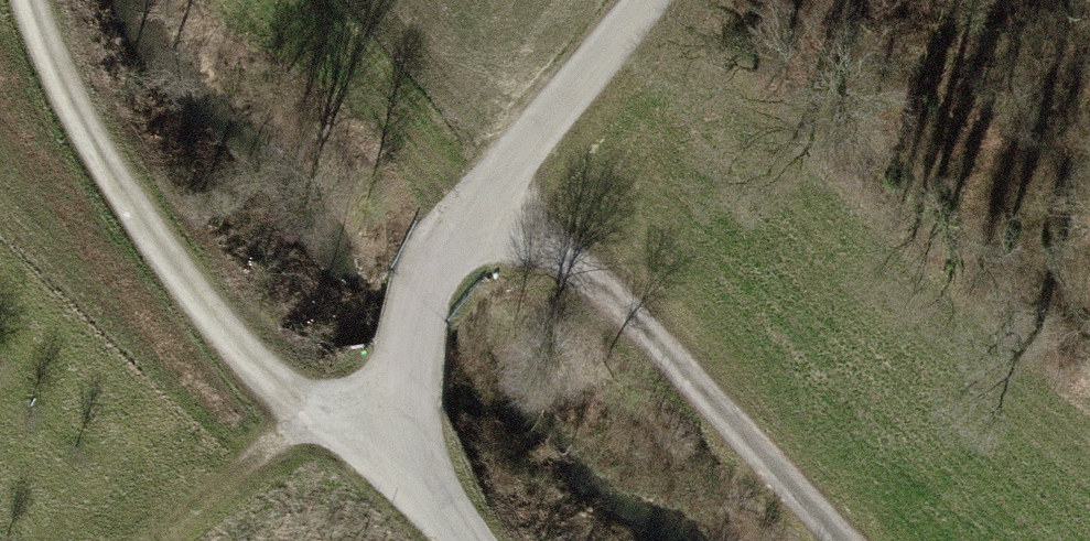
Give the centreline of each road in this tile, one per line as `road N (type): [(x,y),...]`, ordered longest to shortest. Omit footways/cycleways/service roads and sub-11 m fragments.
road 1 (track): [(387,455),(289,394),(198,289),(102,147),(29,0)]
road 2 (track): [(387,455),(421,292),(483,195),(647,0)]
road 3 (track): [(483,195),(598,284),(841,540)]

